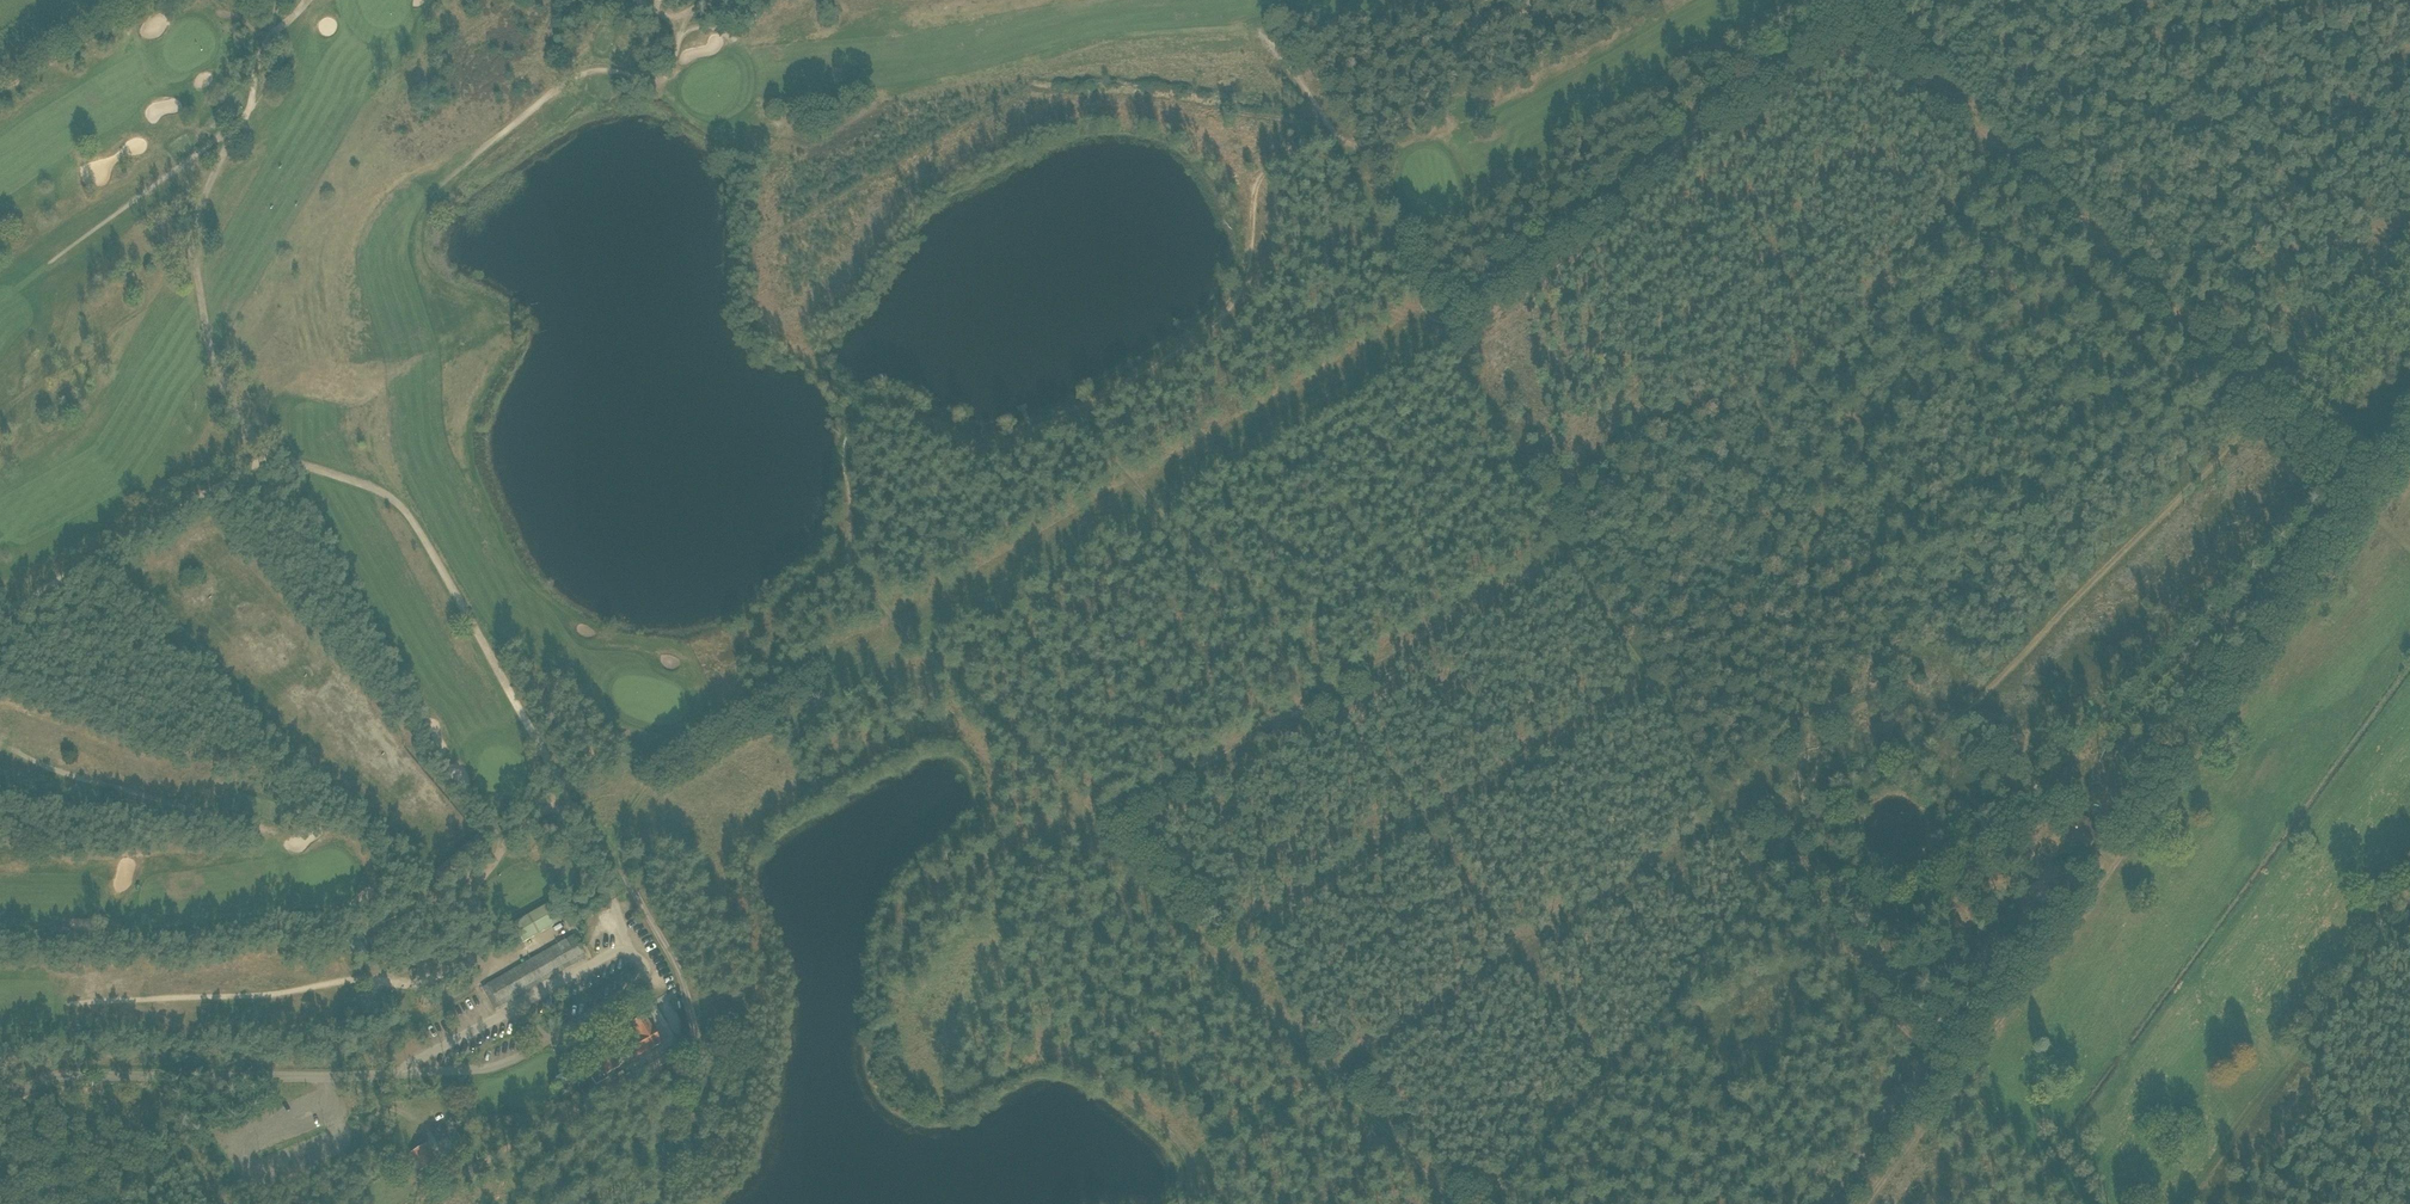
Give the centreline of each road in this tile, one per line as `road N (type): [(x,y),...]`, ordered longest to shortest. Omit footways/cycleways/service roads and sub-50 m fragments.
road 1 (track): [(306,0),(260,56),(252,105),(193,227),(208,339),(226,389),(268,453),(375,489),(408,515),(560,782),(557,803),(504,842),(478,886),(470,965),(504,966),(567,929)]
road 2 (track): [(1845,0),(1481,286),(1442,305),(1267,36)]
road 3 (track): [(0,613),(268,453)]
road 4 (track): [(1533,0),(1521,17),(1332,127)]
road 5 (track): [(372,935),(466,881),(478,886)]

